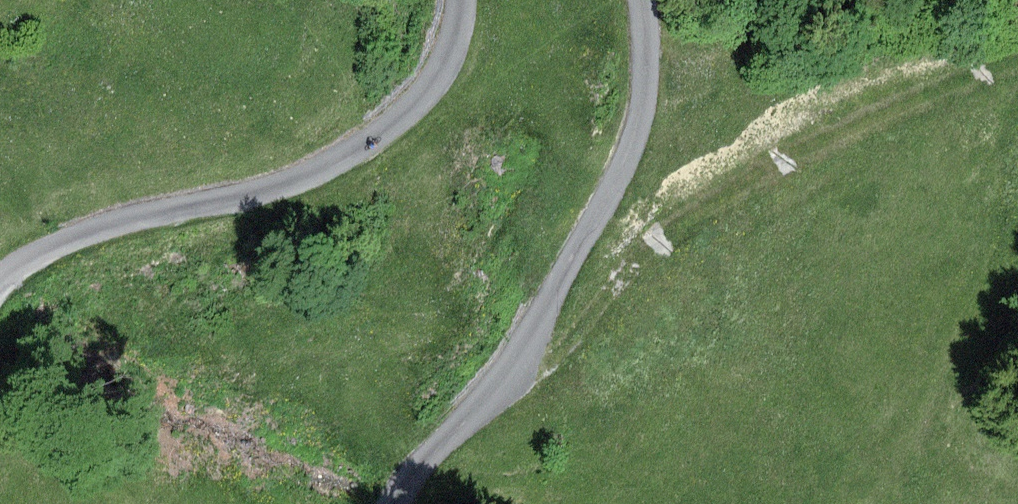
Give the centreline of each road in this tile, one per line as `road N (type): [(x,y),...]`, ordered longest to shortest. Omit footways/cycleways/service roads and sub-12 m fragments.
road 1 (track): [(521,360),(546,356),(605,304),(675,220),(774,163),(1017,61)]
road 2 (track): [(640,0),(647,97),(521,360),(501,394),(392,503)]
road 3 (track): [(0,287),(105,227),(310,176),(400,125),(443,63),(459,0)]

